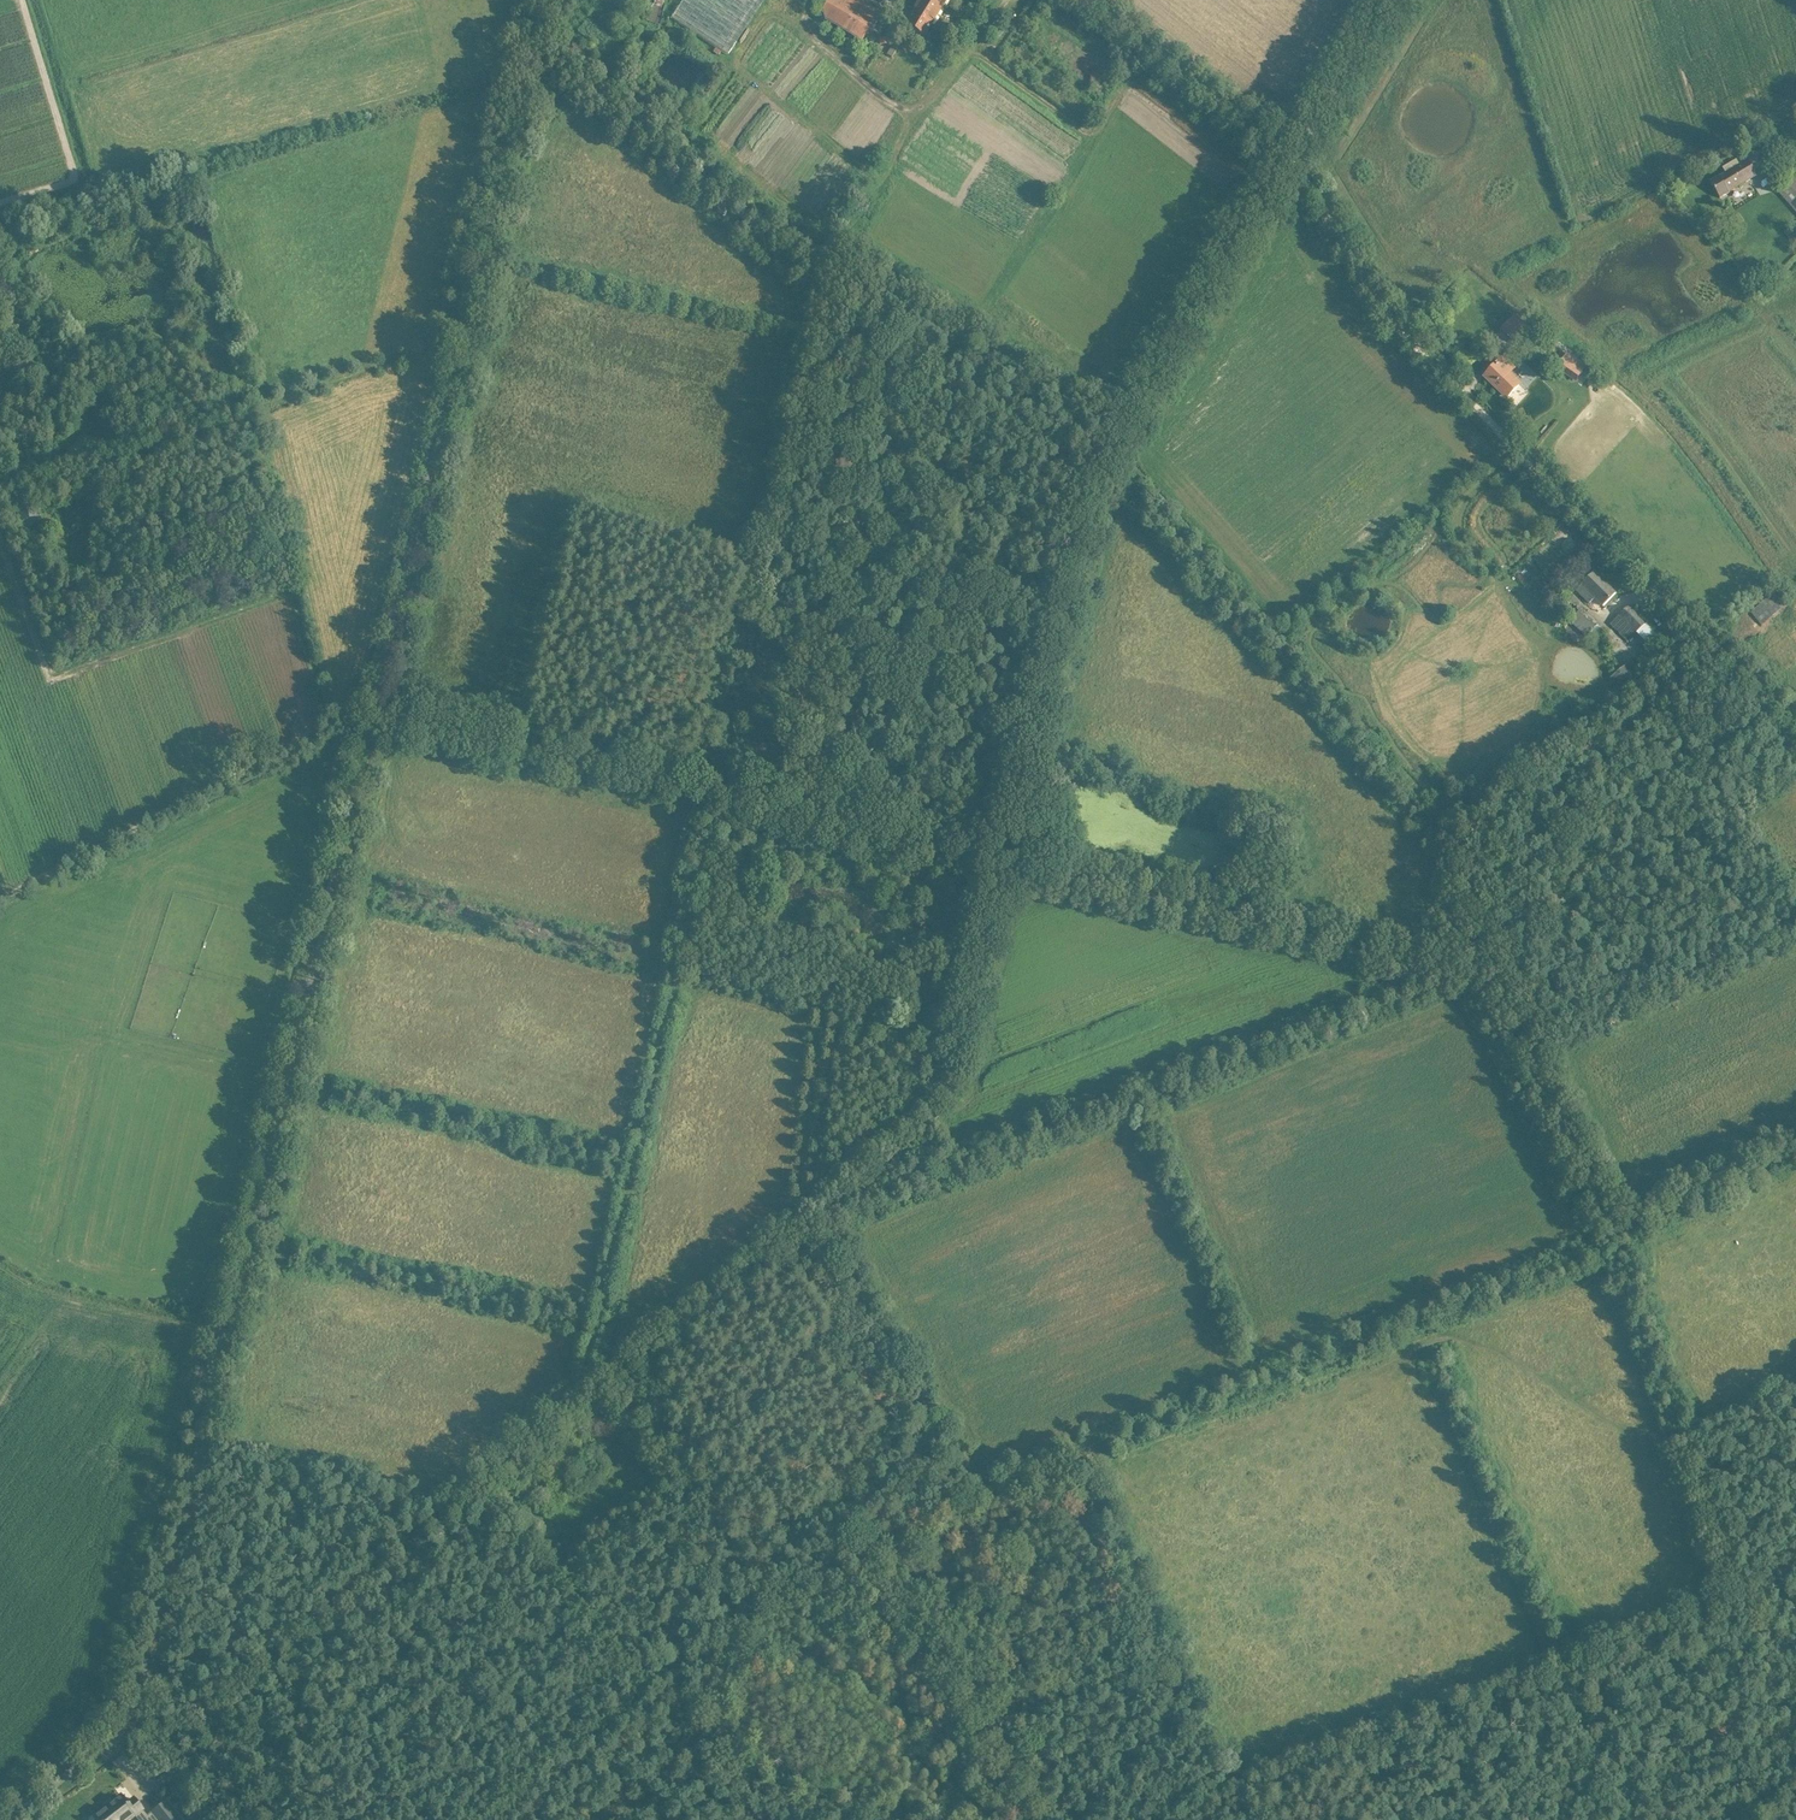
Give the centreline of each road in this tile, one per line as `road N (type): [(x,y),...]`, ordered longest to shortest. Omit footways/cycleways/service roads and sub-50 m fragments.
road 1 (unclassified): [(18,1819),(135,1726),(543,0)]
road 2 (track): [(1288,166),(1086,475),(993,865),(367,722)]
road 3 (track): [(1288,166),(1376,297),(1795,717)]
road 4 (track): [(1077,0),(1288,166)]
road 5 (track): [(310,1627),(175,1729),(135,1726)]
road 6 (track): [(1391,0),(1288,166)]

